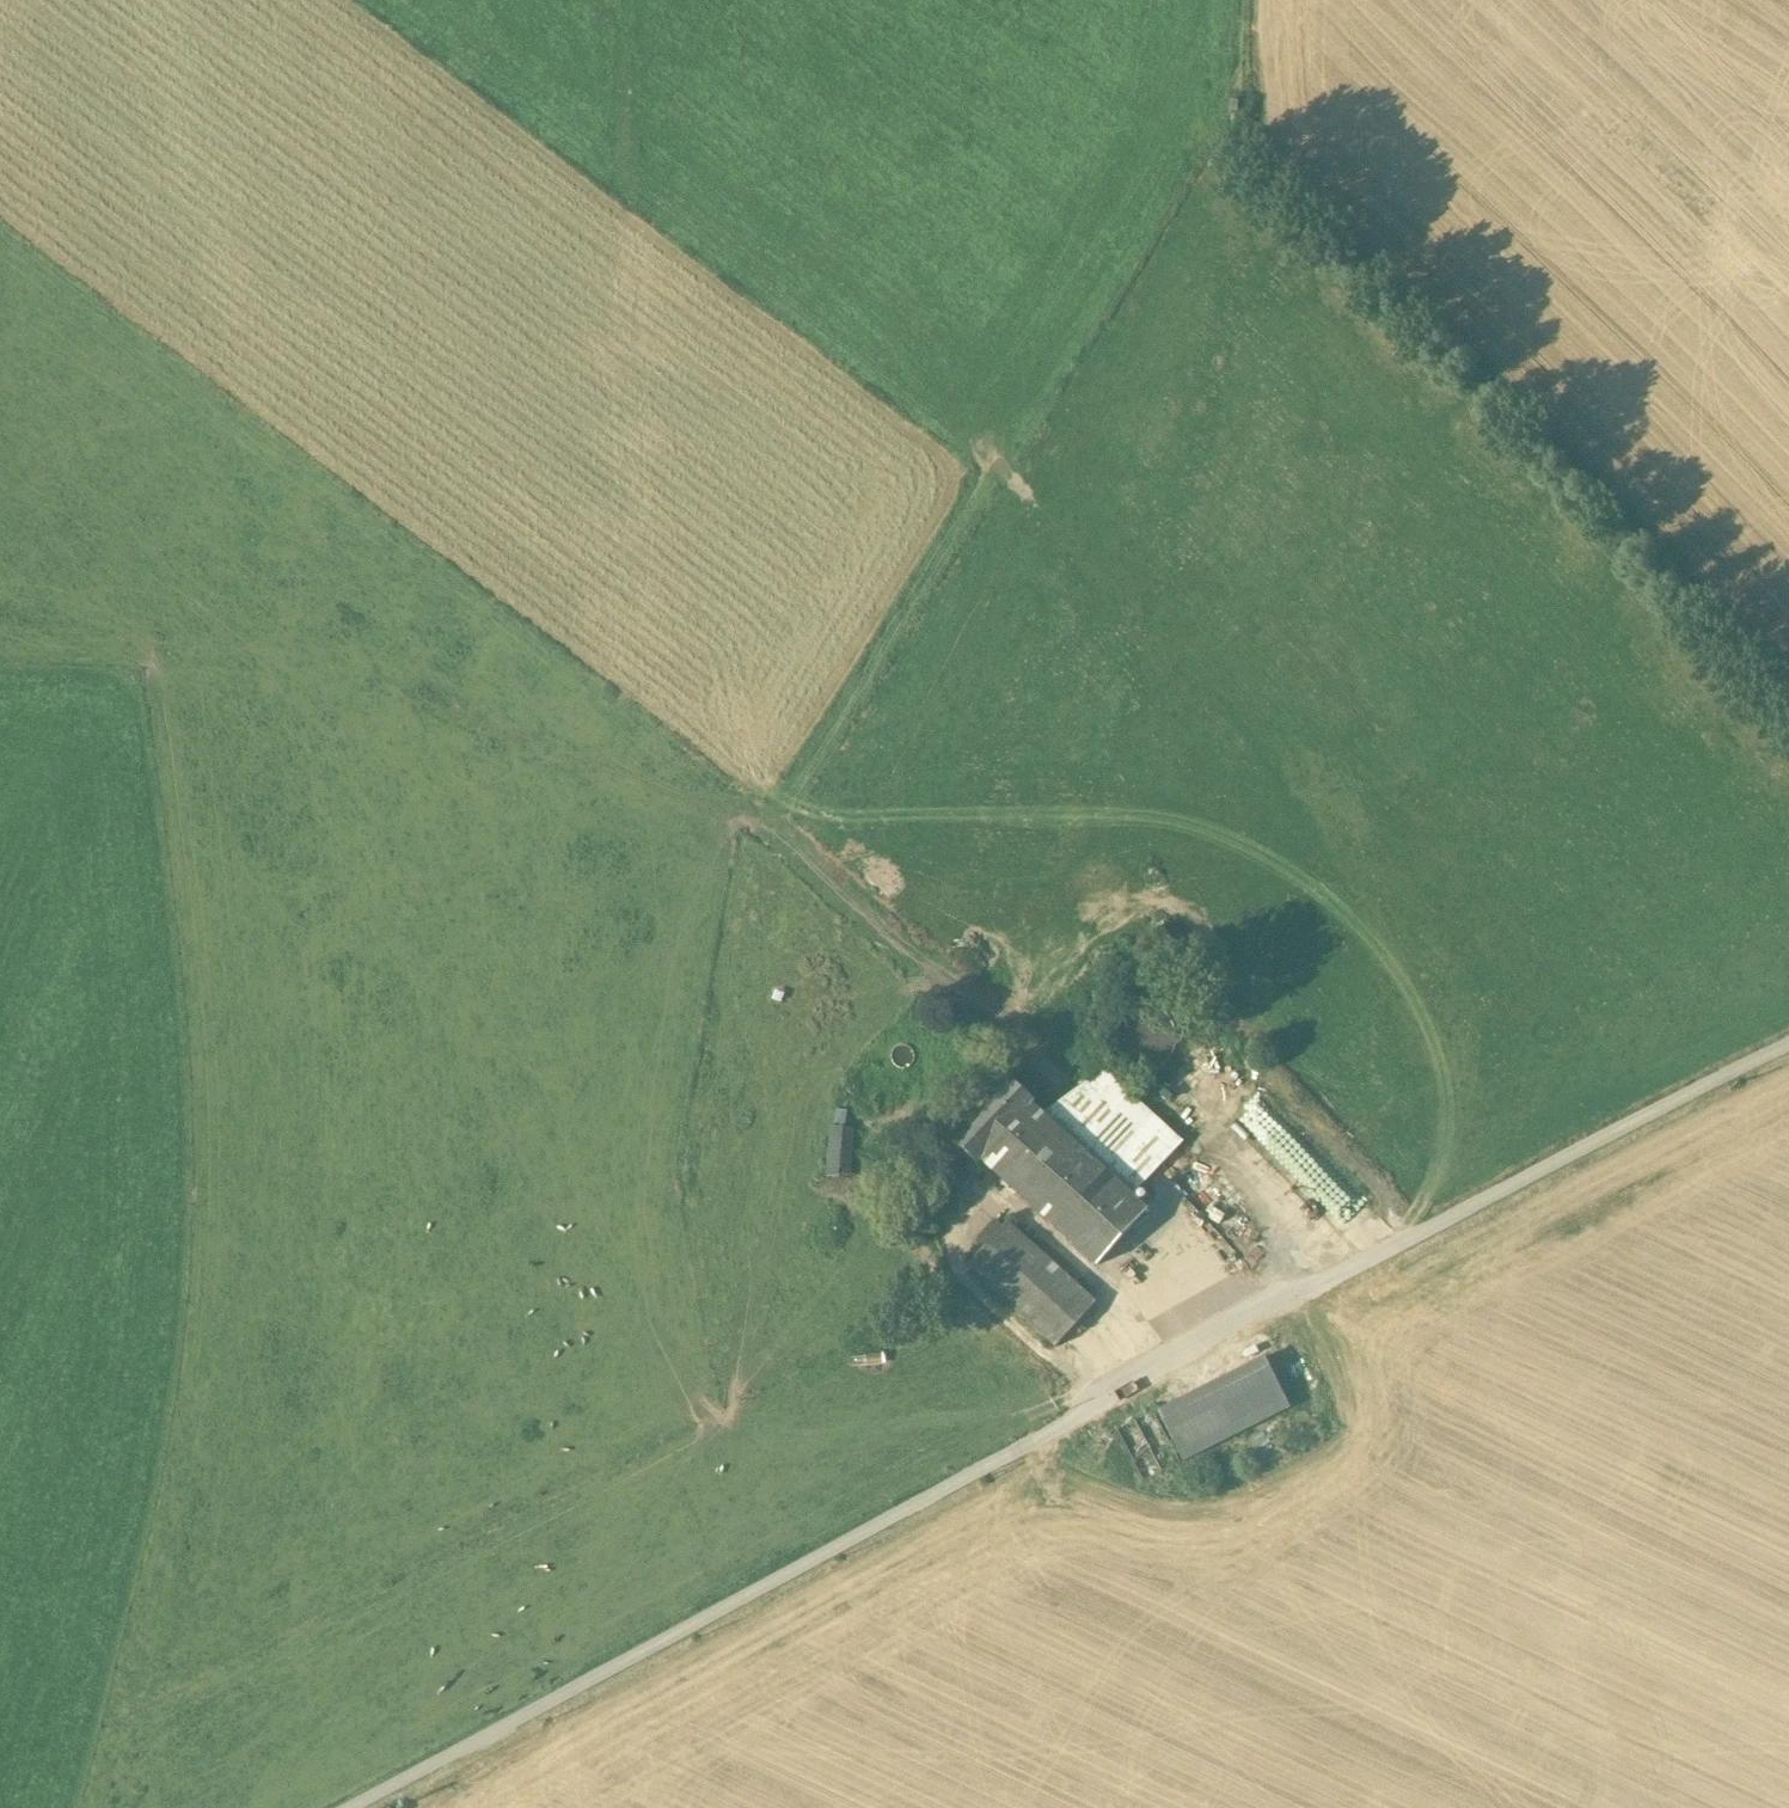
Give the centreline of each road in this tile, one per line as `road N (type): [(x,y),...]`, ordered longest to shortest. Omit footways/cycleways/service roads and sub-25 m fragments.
road 1 (unclassified): [(1788,1047),(1393,1241),(350,1807)]
road 2 (track): [(1095,1403),(956,1268),(947,1231),(971,1196)]

